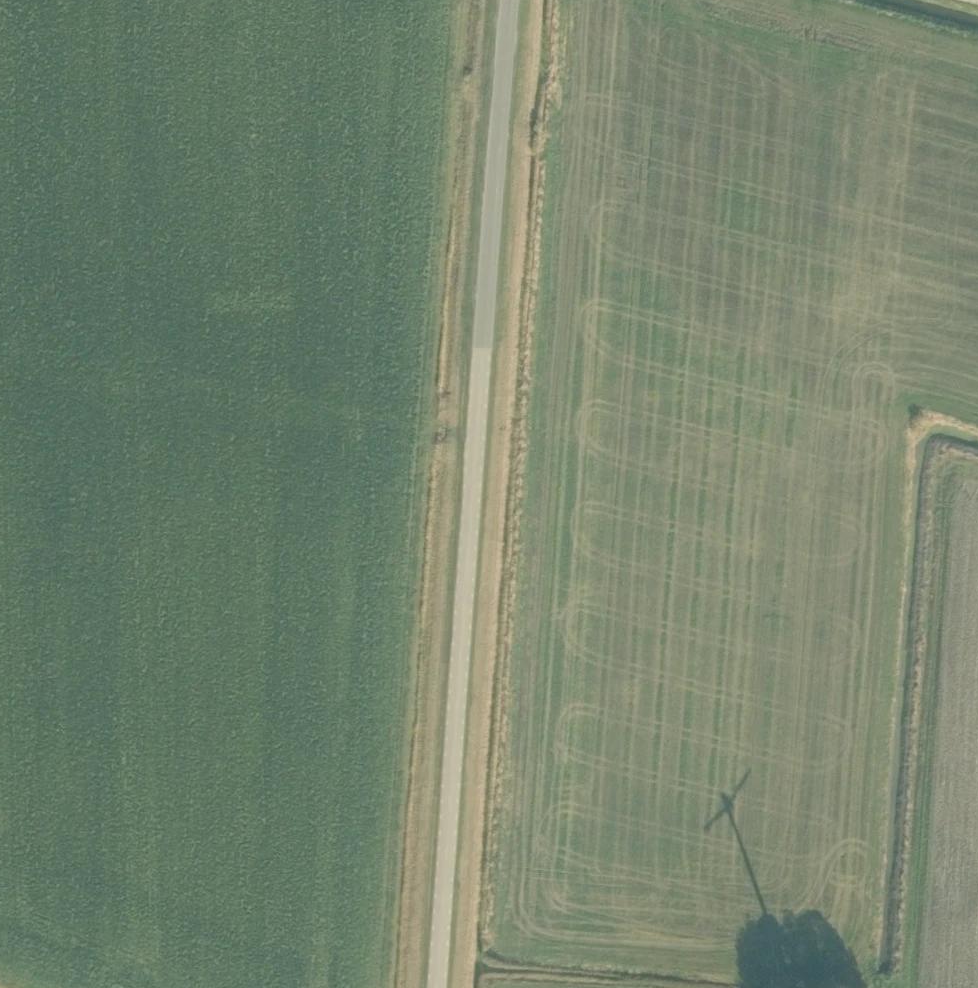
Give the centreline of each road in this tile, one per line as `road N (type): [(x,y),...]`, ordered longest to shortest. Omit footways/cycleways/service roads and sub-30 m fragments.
road 1 (tertiary): [(438,987),(510,0)]

